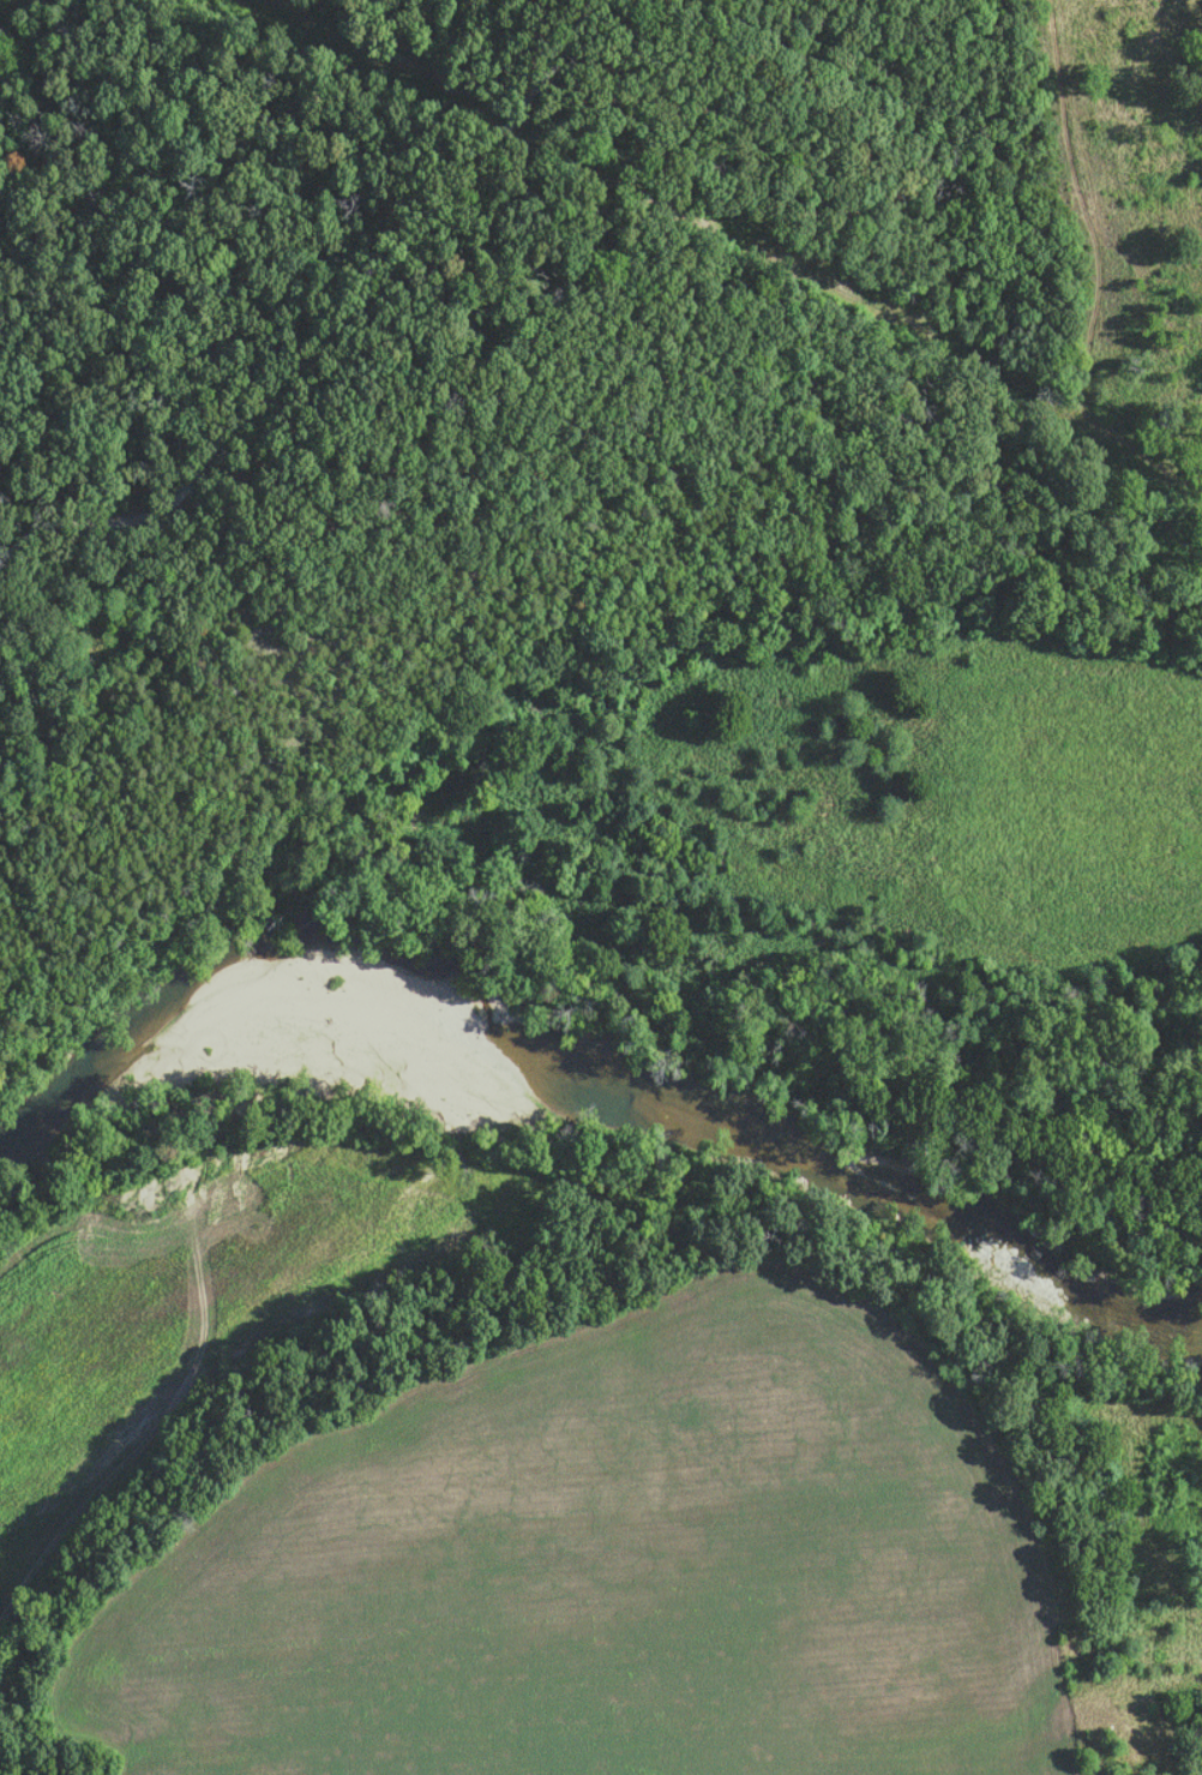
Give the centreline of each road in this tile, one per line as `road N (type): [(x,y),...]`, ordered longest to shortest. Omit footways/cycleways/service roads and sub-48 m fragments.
road 1 (track): [(0,540),(174,486),(462,169),(578,0)]

